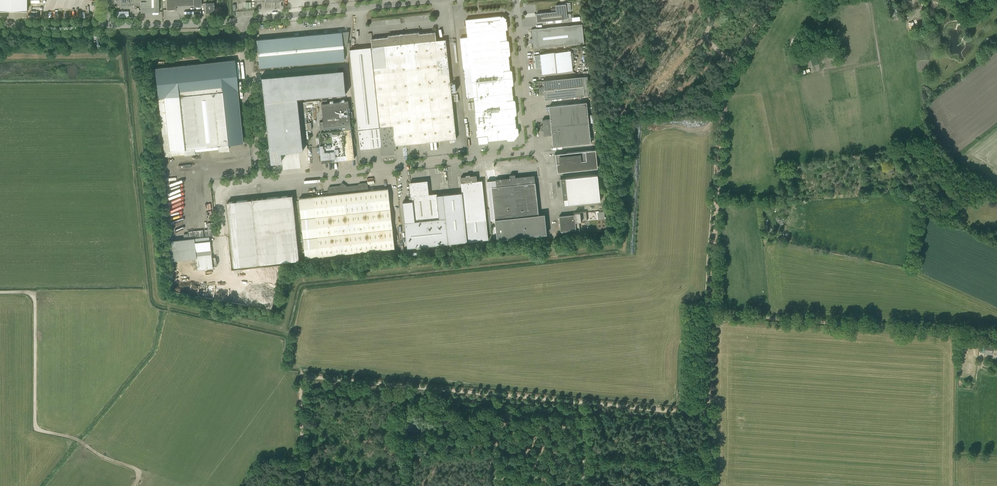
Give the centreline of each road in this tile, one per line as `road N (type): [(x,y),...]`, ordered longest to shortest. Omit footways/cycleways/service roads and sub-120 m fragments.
road 1 (track): [(710,314),(722,107),(776,0)]
road 2 (track): [(0,292),(34,298),(37,427),(139,472),(131,485)]
road 3 (track): [(996,338),(710,314)]
road 4 (unclassified): [(260,181),(531,152)]
road 5 (track): [(404,385),(307,381),(302,485)]
road 6 (unclassified): [(242,21),(433,0)]
road 7 (track): [(583,402),(404,385)]
road 8 (unclassified): [(260,181),(242,21)]
road 9 (unclassified): [(531,152),(517,0)]
road 10 (unclassified): [(107,25),(242,21)]
road 11 (track): [(709,414),(583,402)]

